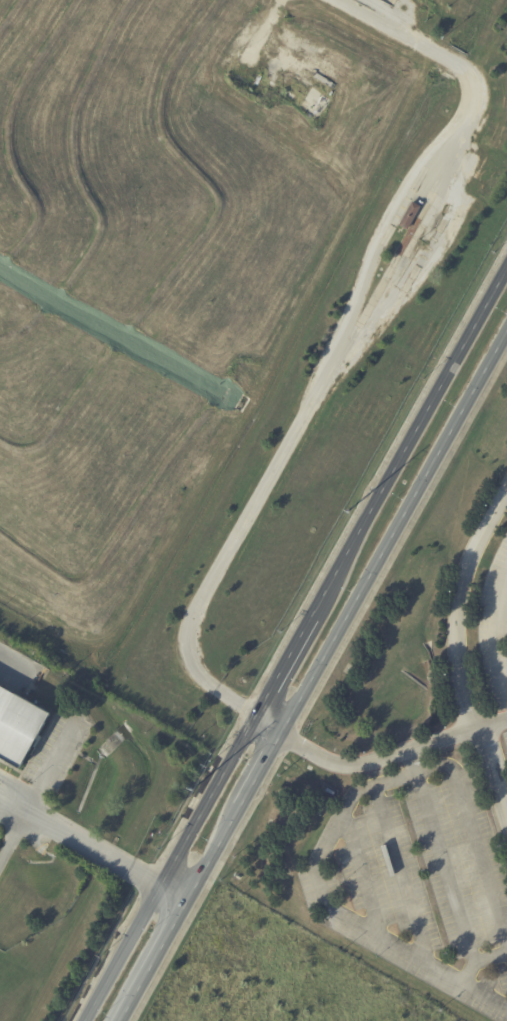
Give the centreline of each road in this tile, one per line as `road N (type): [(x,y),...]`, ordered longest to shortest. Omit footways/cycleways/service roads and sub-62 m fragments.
road 1 (tertiary): [(506,261),(80,1020)]
road 2 (tertiary): [(119,1020),(506,330)]

